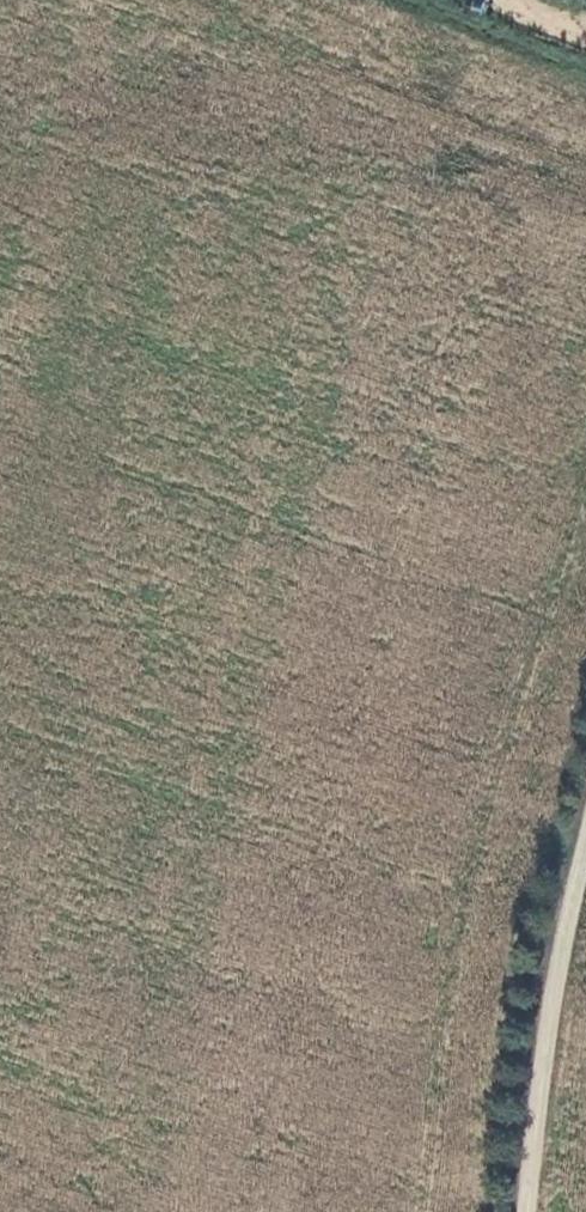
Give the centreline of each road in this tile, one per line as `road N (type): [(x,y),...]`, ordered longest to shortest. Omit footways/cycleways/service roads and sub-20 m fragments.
road 1 (unclassified): [(585,851),(529,1211)]

